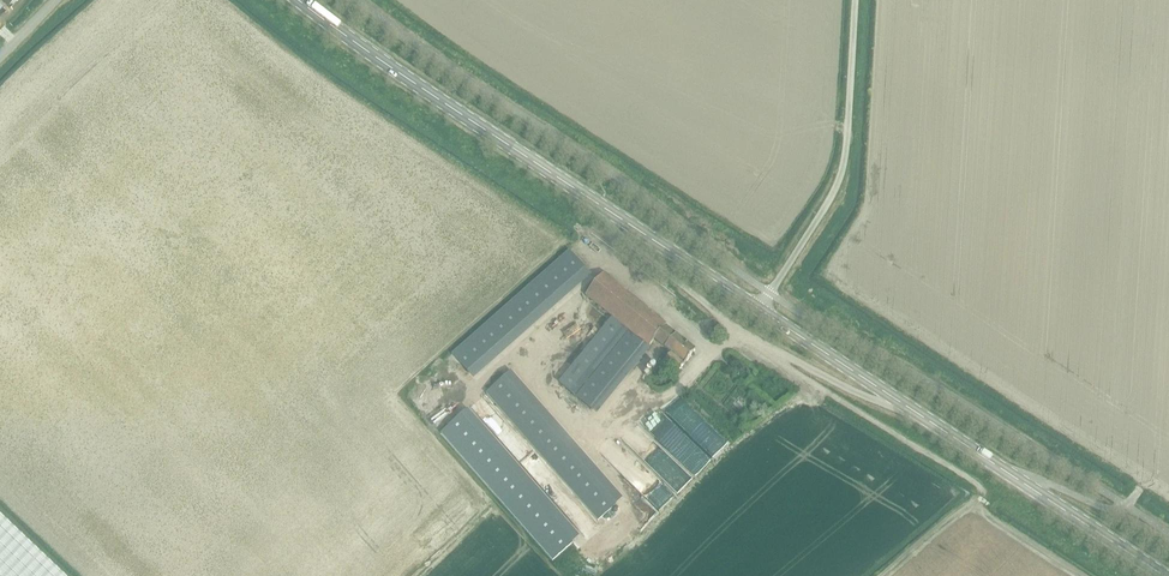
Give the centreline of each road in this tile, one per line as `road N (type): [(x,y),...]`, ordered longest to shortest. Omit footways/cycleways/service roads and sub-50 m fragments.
road 1 (secondary): [(614,215),(299,0)]
road 2 (unclassified): [(614,215),(624,238),(750,336),(847,388),(905,405)]
road 3 (unclassified): [(759,309),(840,175),(855,0)]
road 4 (secondary): [(1165,575),(905,405)]
road 5 (secondary): [(905,405),(759,309)]
road 6 (secondary): [(759,309),(614,215)]
road 7 (track): [(1145,482),(1127,506),(1113,508),(1042,482),(1030,486)]

